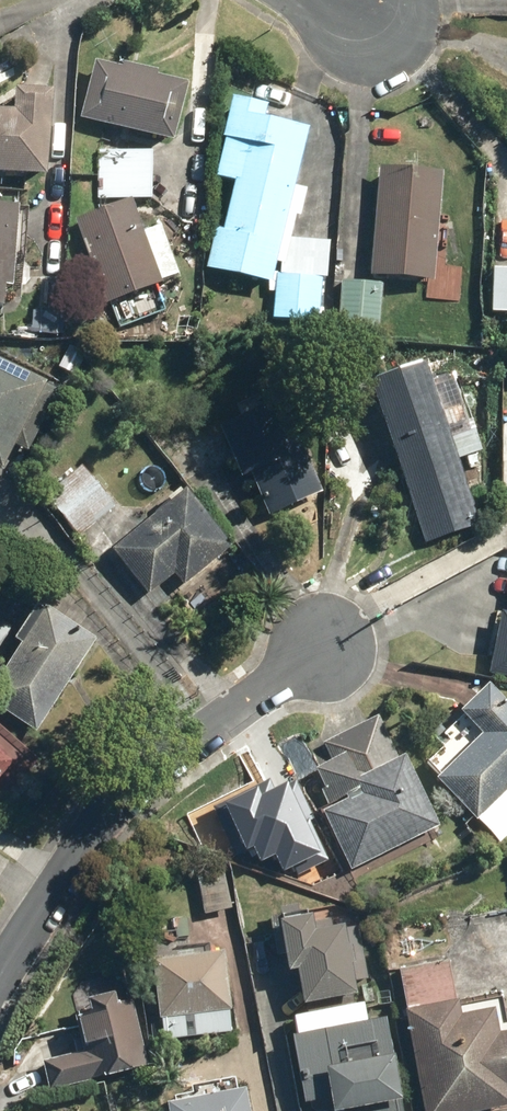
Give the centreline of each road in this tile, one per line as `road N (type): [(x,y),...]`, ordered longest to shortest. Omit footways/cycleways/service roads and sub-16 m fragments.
road 1 (residential): [(0,994),(46,906),(140,796),(329,651)]

